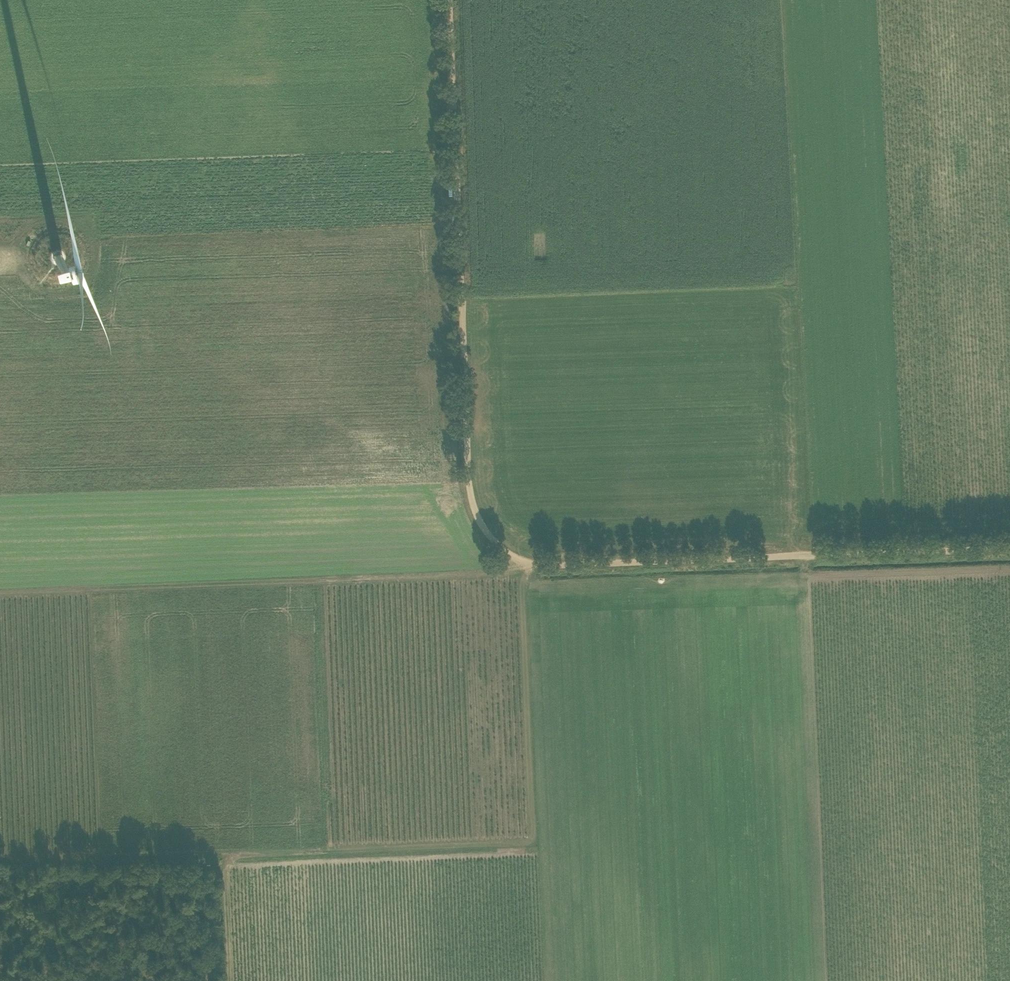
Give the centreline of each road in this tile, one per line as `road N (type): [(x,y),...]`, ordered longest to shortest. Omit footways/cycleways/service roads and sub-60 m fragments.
road 1 (track): [(450,0),(471,498),(486,537),(539,565),(1009,550)]
road 2 (track): [(539,565),(0,592)]

